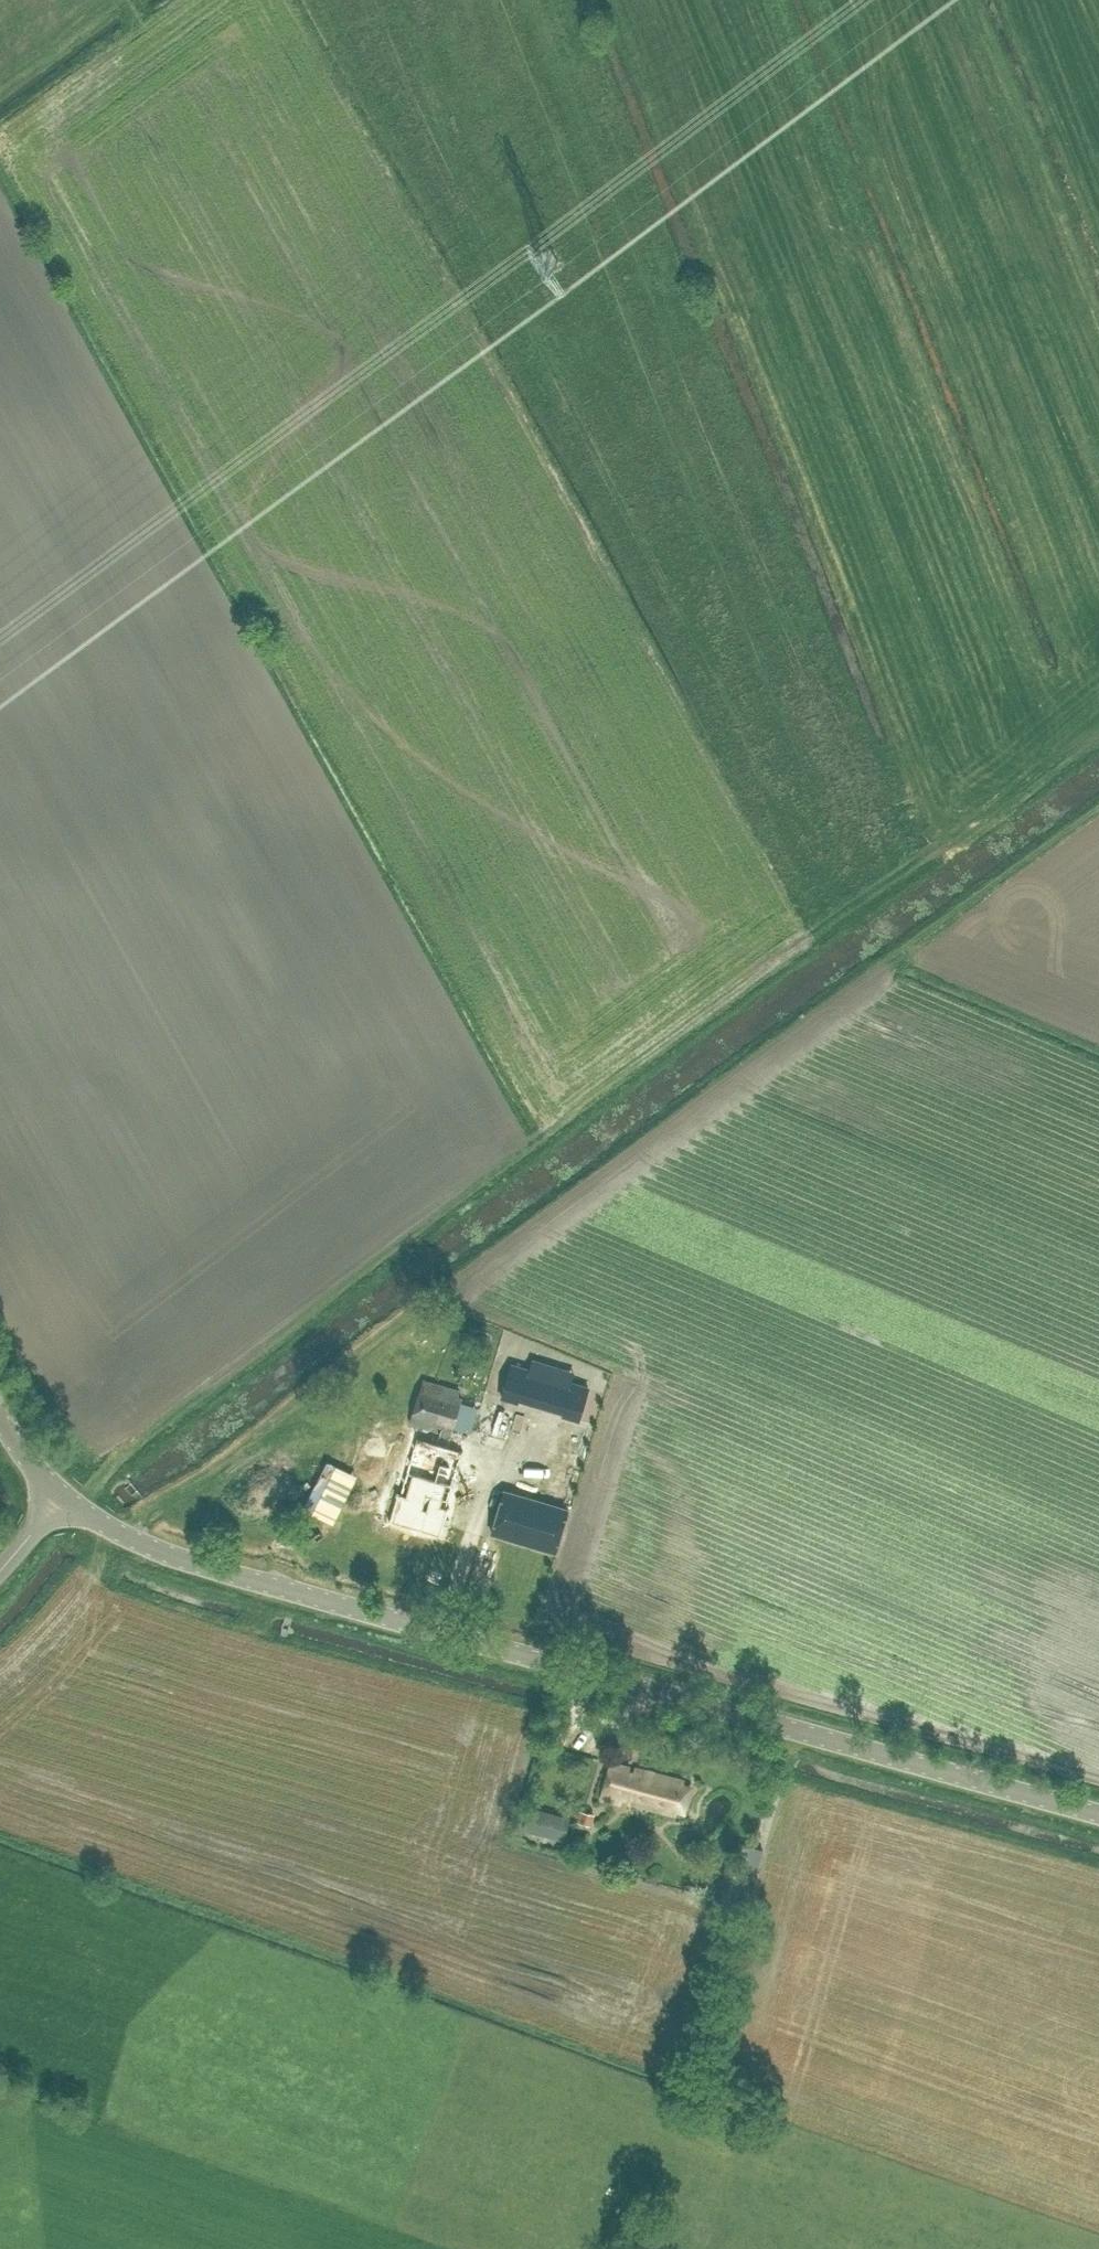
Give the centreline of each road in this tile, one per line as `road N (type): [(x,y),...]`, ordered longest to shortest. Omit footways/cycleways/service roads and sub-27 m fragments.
road 1 (tertiary): [(1098,1812),(189,1559),(109,1526),(63,1495)]

